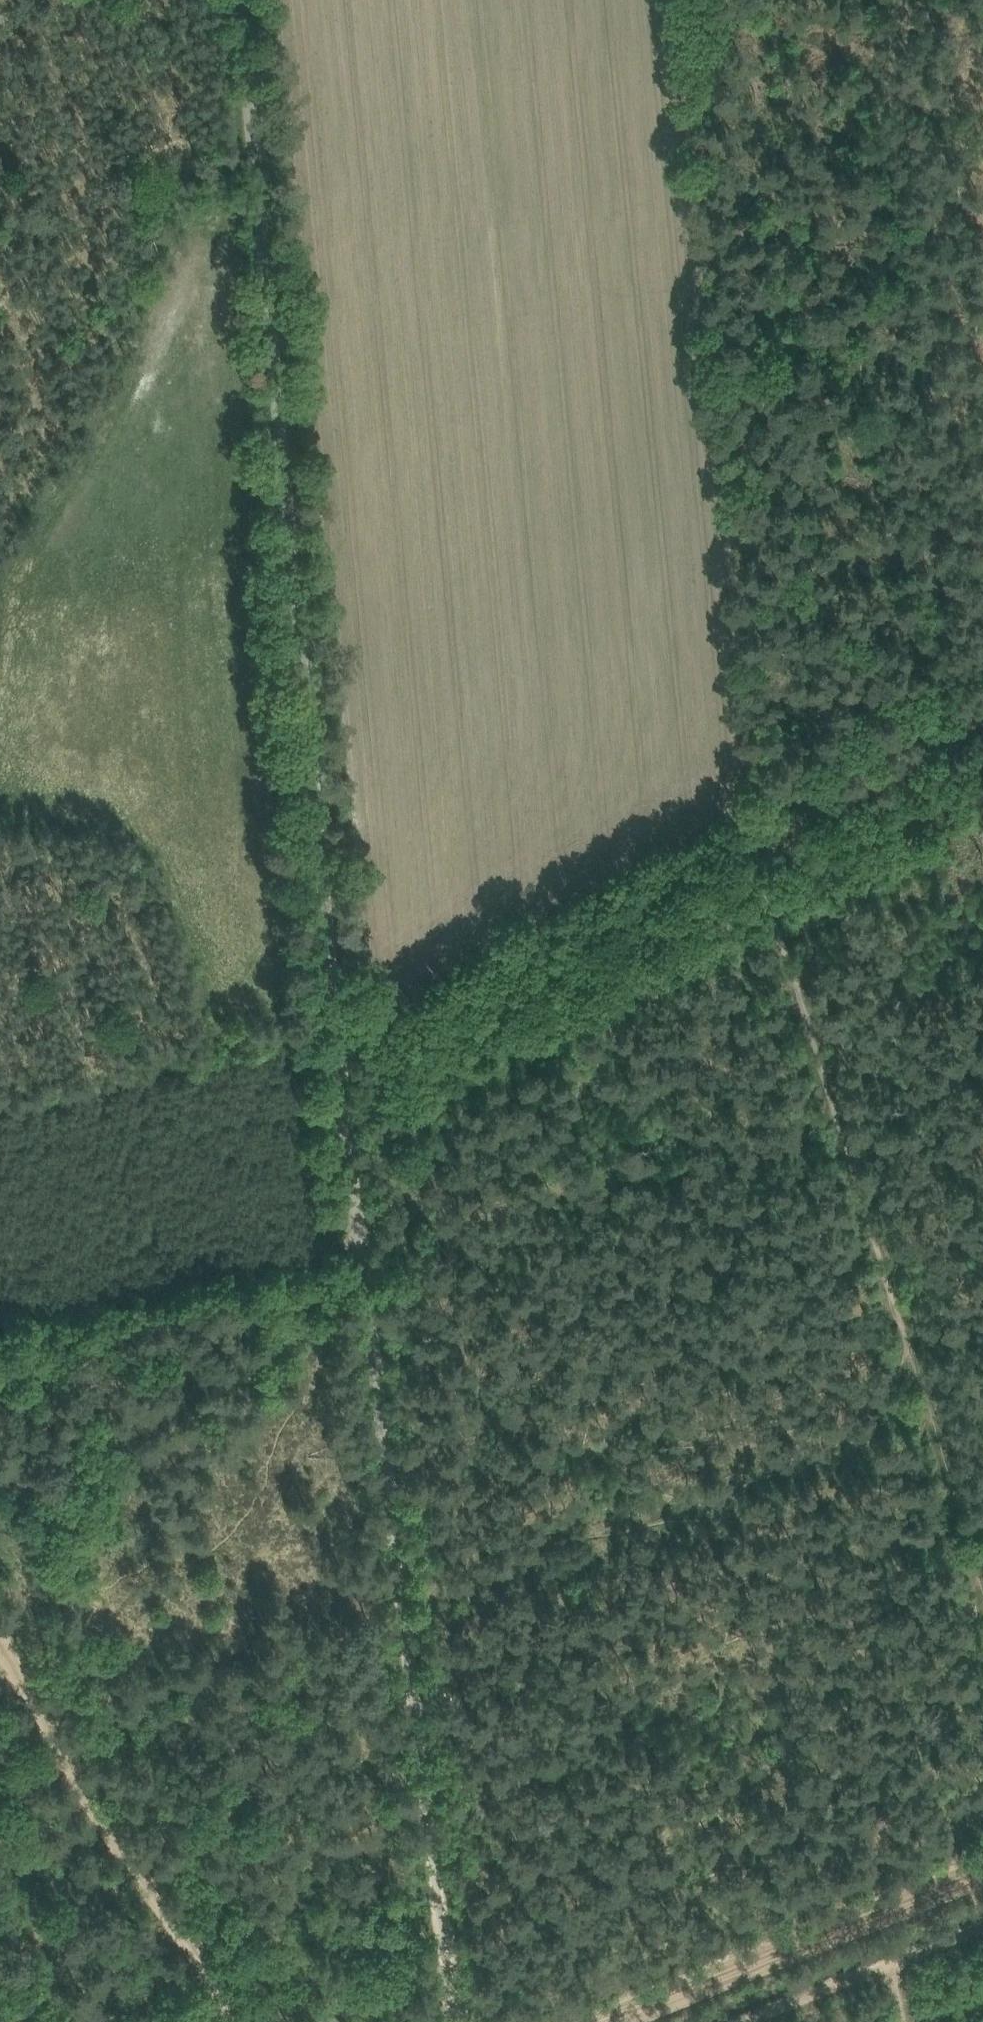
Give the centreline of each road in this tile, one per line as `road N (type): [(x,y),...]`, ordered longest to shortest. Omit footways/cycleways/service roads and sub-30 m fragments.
road 1 (unclassified): [(460,2021),(251,0)]
road 2 (track): [(0,1631),(197,1948),(235,2021)]
road 3 (track): [(609,2021),(982,1871)]

